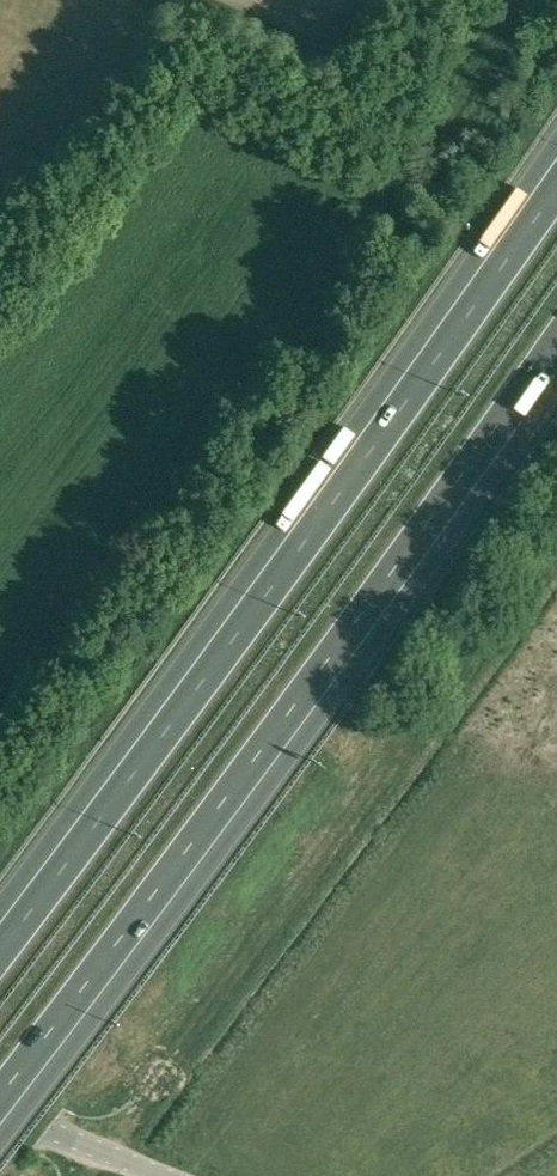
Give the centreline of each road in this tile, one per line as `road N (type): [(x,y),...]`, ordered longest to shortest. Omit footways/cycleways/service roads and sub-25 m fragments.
road 1 (motorway): [(556,172),(274,583),(0,949)]
road 2 (motorway): [(0,1097),(556,364)]
road 3 (unclassified): [(167,1175),(0,1108)]

